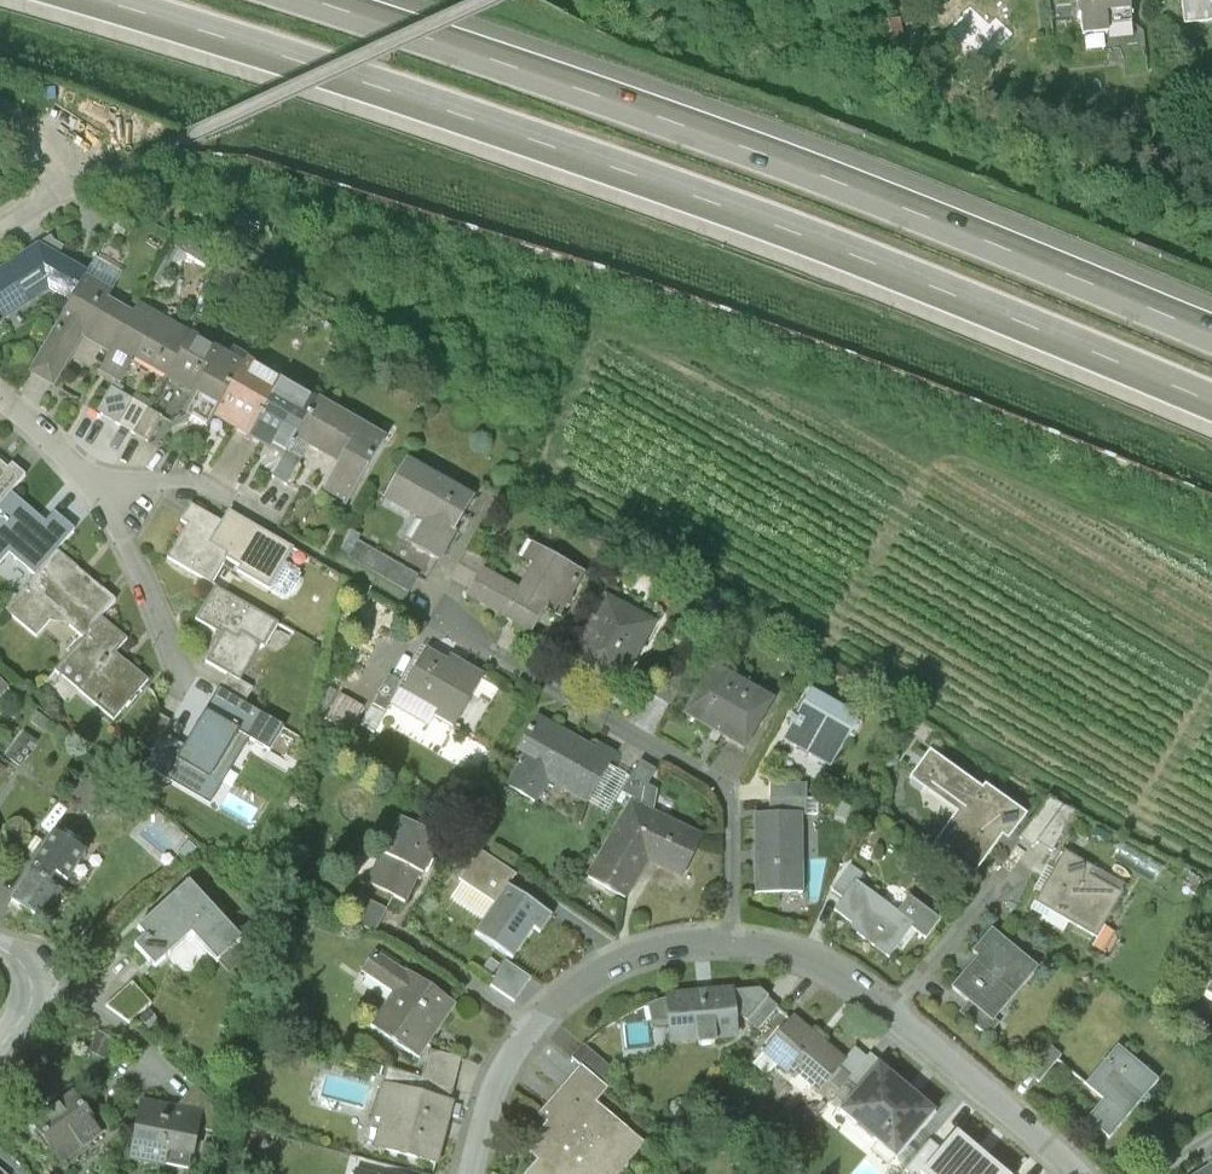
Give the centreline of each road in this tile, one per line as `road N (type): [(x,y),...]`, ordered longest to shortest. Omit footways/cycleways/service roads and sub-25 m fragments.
road 1 (motorway): [(117,0),(556,142),(1211,401)]
road 2 (motorway): [(1211,334),(803,167),(322,0)]
road 3 (residential): [(734,939),(734,815),(717,785),(485,650),(458,623)]
road 4 (residential): [(1077,1173),(845,974),(800,951),(734,939)]
road 5 (residential): [(734,939),(623,959),(531,1028),(490,1104),(473,1173)]
road 6 (residential): [(0,400),(112,509),(187,686)]
road 7 (residential): [(0,952),(26,966),(33,988),(26,1018),(0,1050)]

